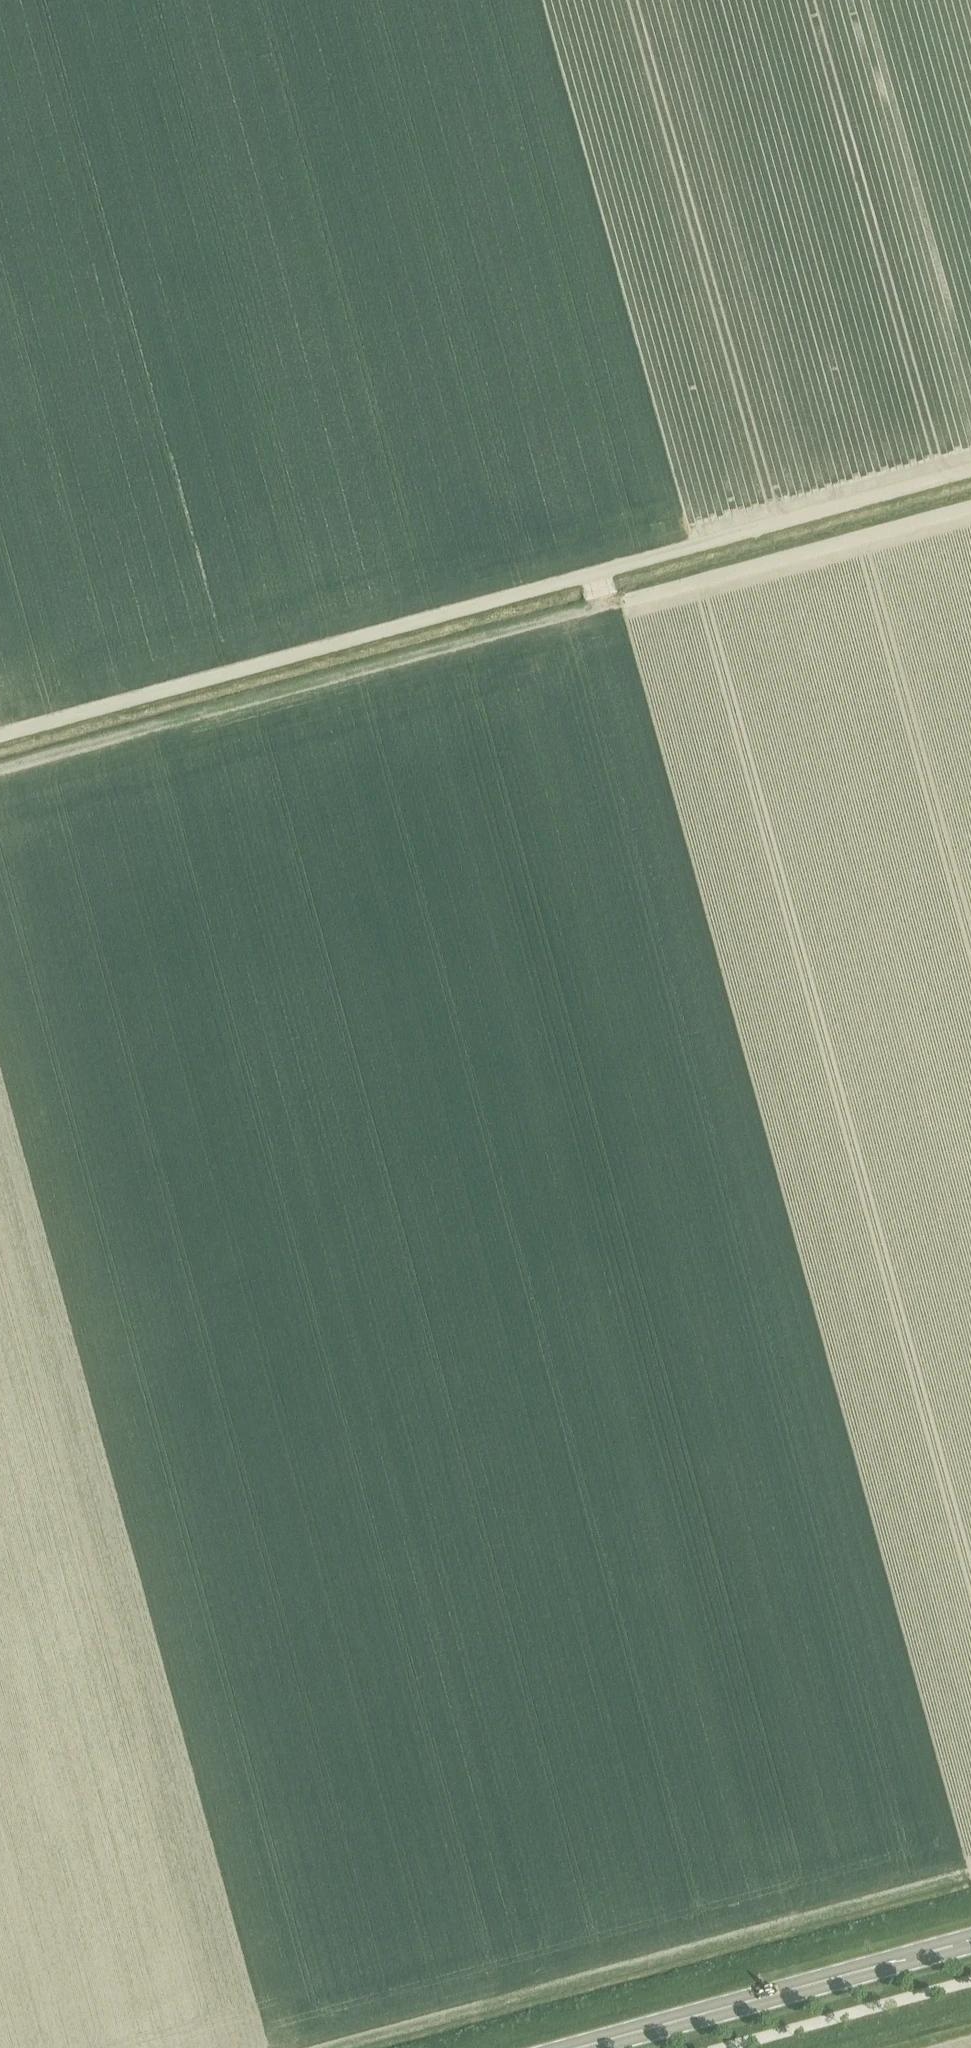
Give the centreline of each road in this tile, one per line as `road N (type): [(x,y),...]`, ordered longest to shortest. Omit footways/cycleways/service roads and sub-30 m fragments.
road 1 (secondary): [(573,2047),(970,1940)]

